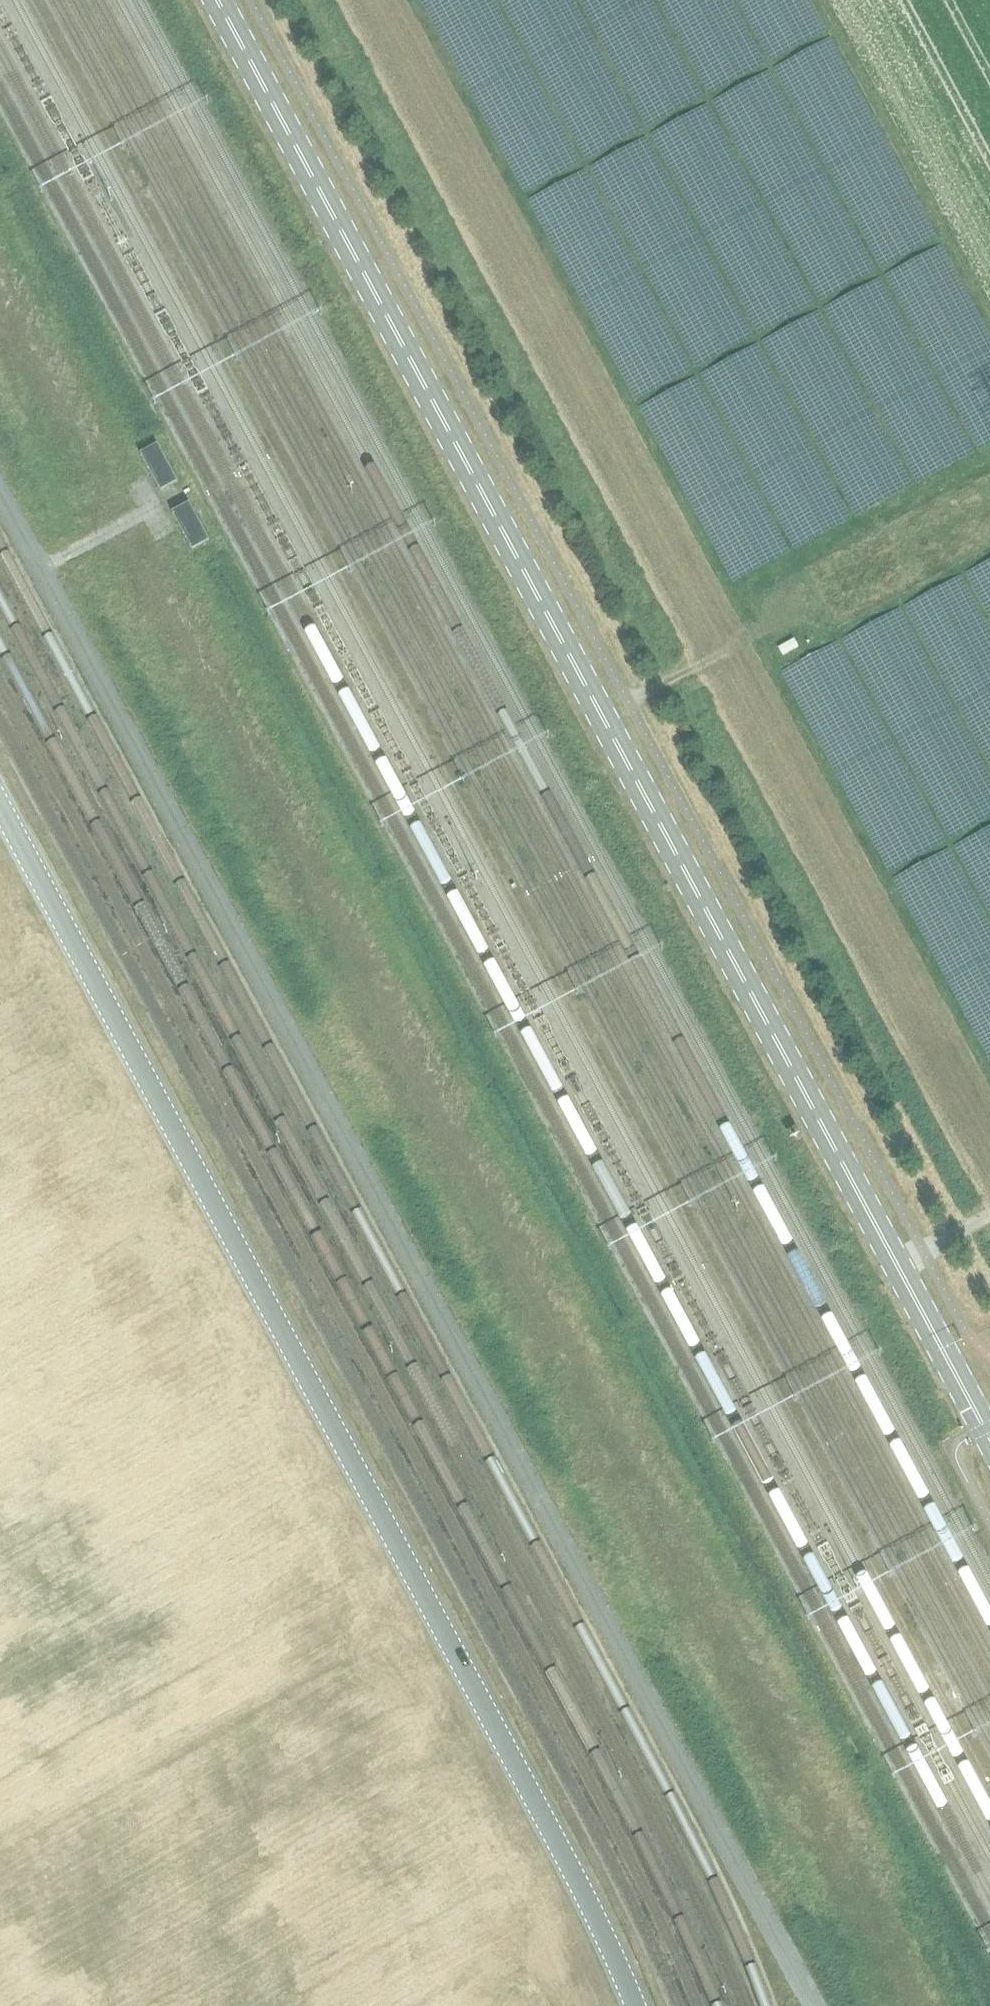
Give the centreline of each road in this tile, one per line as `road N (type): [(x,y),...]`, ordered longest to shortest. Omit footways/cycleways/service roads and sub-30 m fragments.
road 1 (secondary): [(989,1442),(219,0)]
road 2 (unclassified): [(637,2005),(575,1874),(0,805)]

